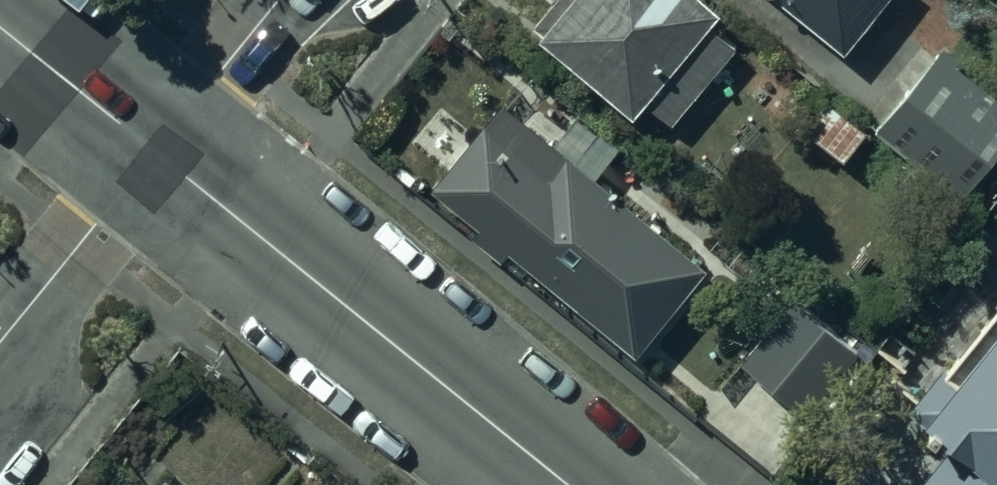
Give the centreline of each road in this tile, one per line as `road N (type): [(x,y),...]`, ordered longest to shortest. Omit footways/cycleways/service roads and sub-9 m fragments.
road 1 (tertiary): [(157,153),(568,484)]
road 2 (residential): [(0,346),(157,153)]
road 3 (tertiary): [(0,26),(157,153)]
road 4 (residential): [(157,153),(281,0)]

